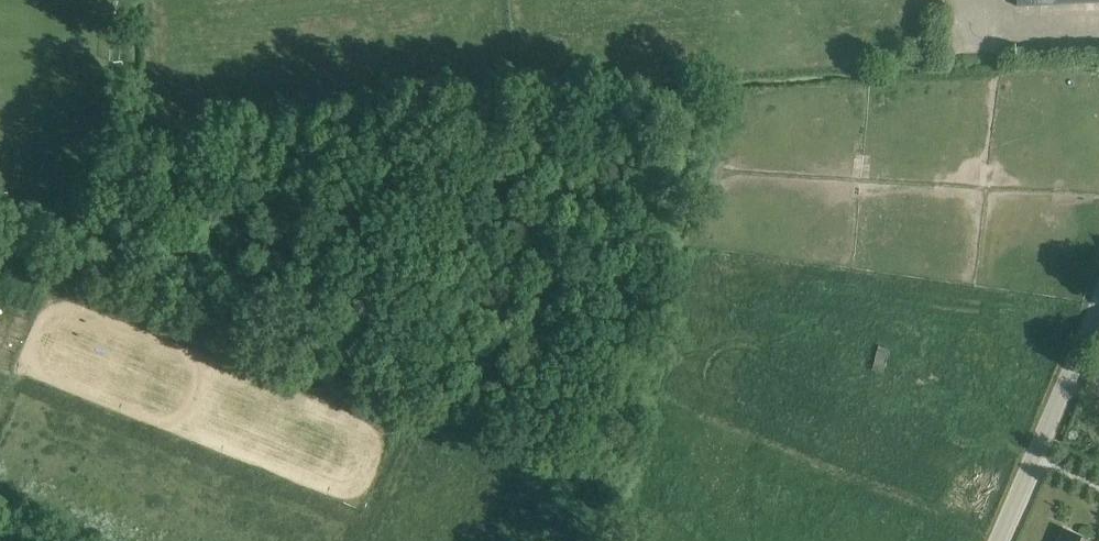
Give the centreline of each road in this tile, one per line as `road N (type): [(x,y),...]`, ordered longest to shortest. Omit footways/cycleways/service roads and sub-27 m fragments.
road 1 (unclassified): [(1001,540),(1098,316)]

